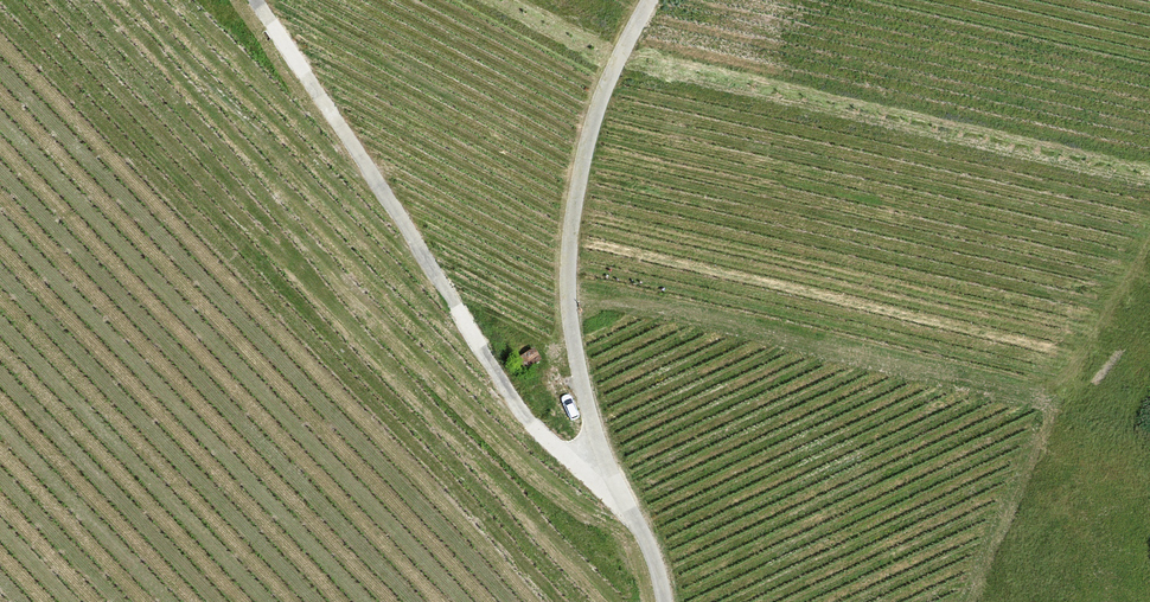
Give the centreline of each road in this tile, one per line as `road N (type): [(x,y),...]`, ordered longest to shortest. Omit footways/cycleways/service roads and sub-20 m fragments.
road 1 (track): [(650,0),(581,155),(569,279),(577,378),(659,571),(664,601)]
road 2 (track): [(609,466),(574,462),(517,406),(257,0)]

